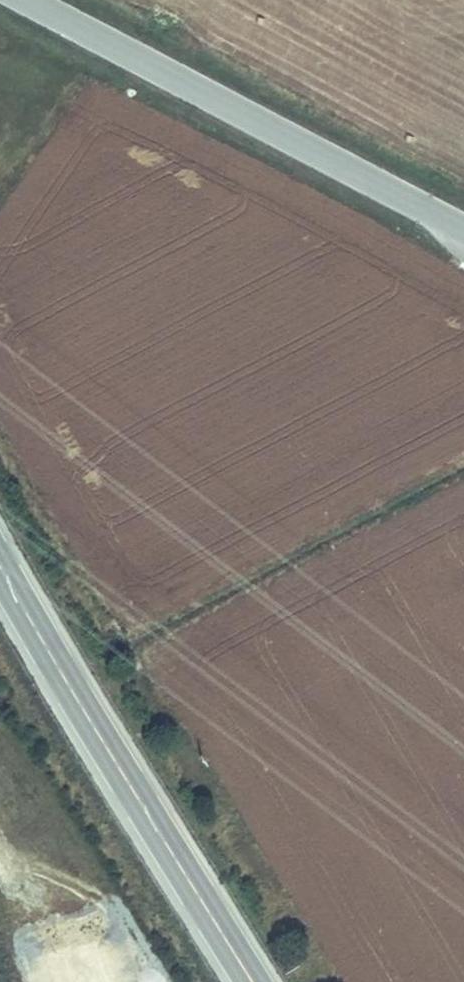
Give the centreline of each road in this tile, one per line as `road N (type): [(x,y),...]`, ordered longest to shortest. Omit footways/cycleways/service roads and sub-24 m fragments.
road 1 (unclassified): [(463,226),(39,0)]
road 2 (motorway): [(121,981),(0,693)]

